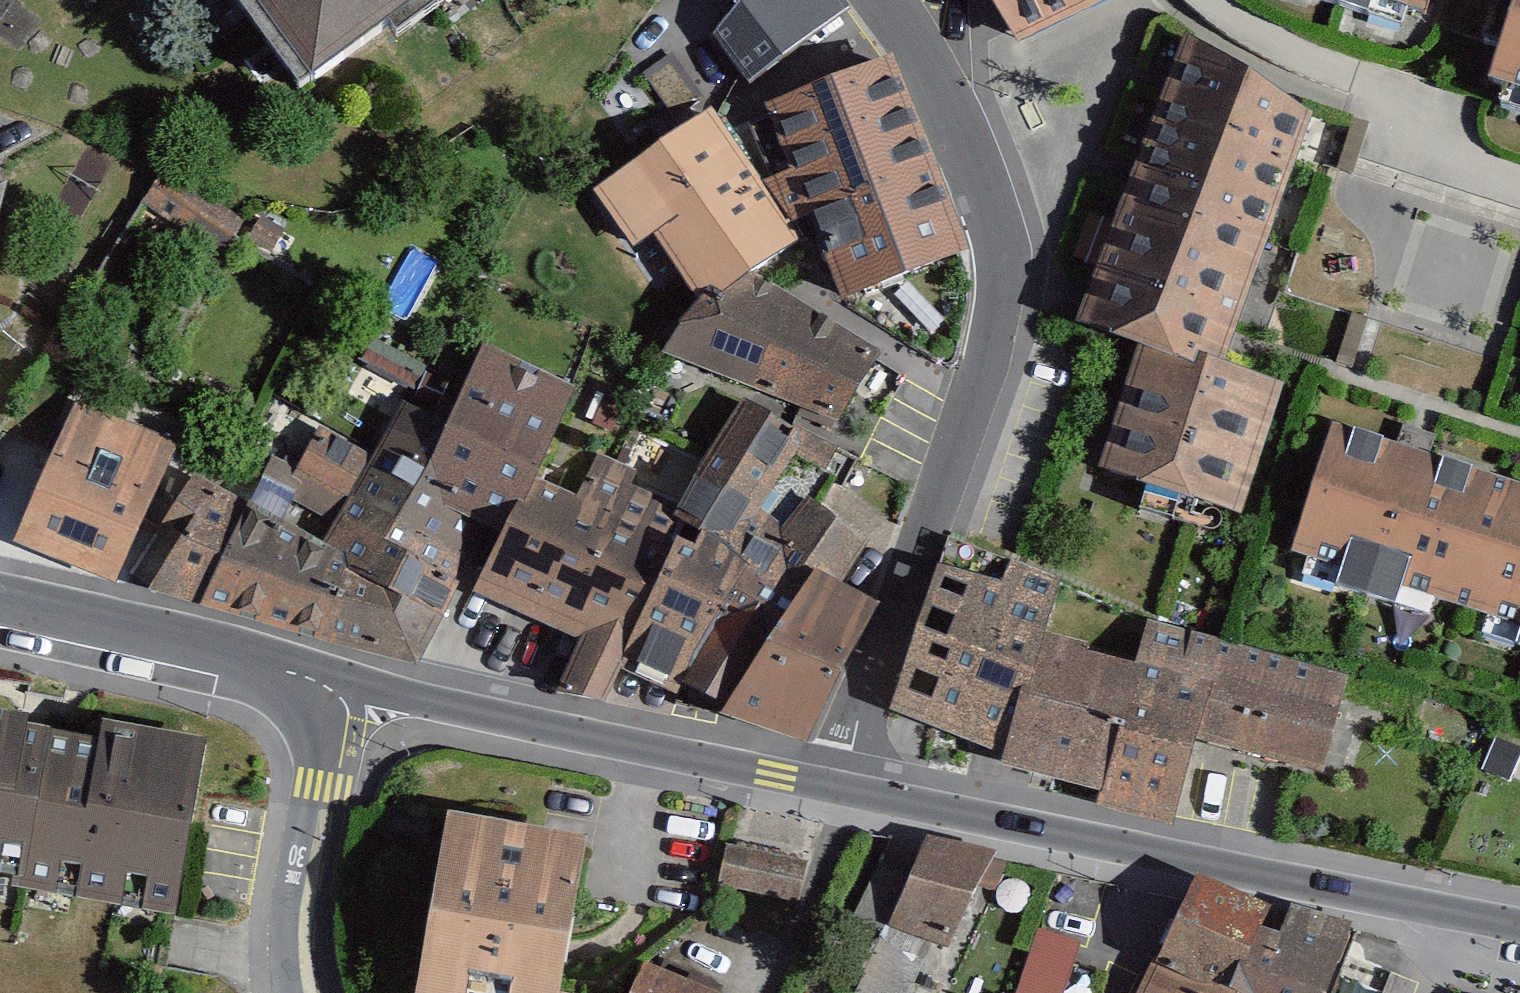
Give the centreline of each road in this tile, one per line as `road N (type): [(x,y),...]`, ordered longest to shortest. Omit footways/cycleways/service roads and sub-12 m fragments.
road 1 (residential): [(878,0),(927,56),(1007,278),(989,360),(839,785)]
road 2 (tertiary): [(1519,923),(839,785)]
road 3 (tertiary): [(839,785),(342,684)]
road 4 (tertiary): [(342,684),(0,602)]
road 5 (residential): [(342,684),(301,881),(312,992)]

